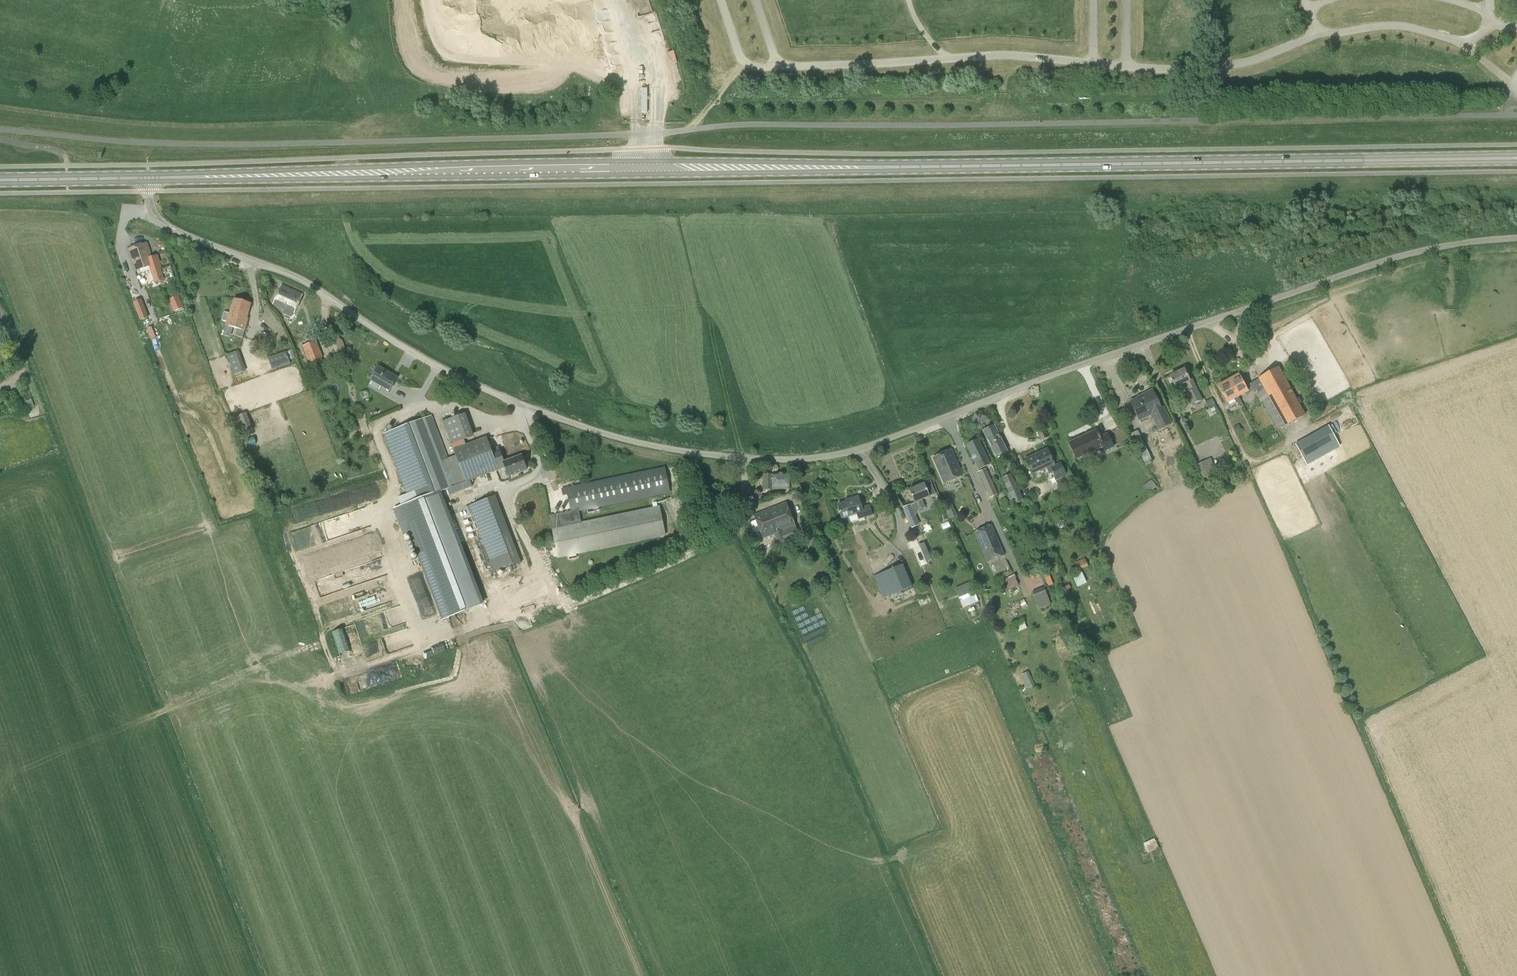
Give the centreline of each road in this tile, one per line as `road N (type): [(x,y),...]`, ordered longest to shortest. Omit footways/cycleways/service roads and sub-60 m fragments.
road 1 (unclassified): [(148,178),(160,223),(299,279),(479,386),(631,441),(760,459),(845,453),(1394,258),(1516,238)]
road 2 (primary): [(148,178),(1510,158)]
road 3 (primary): [(0,181),(148,178)]

